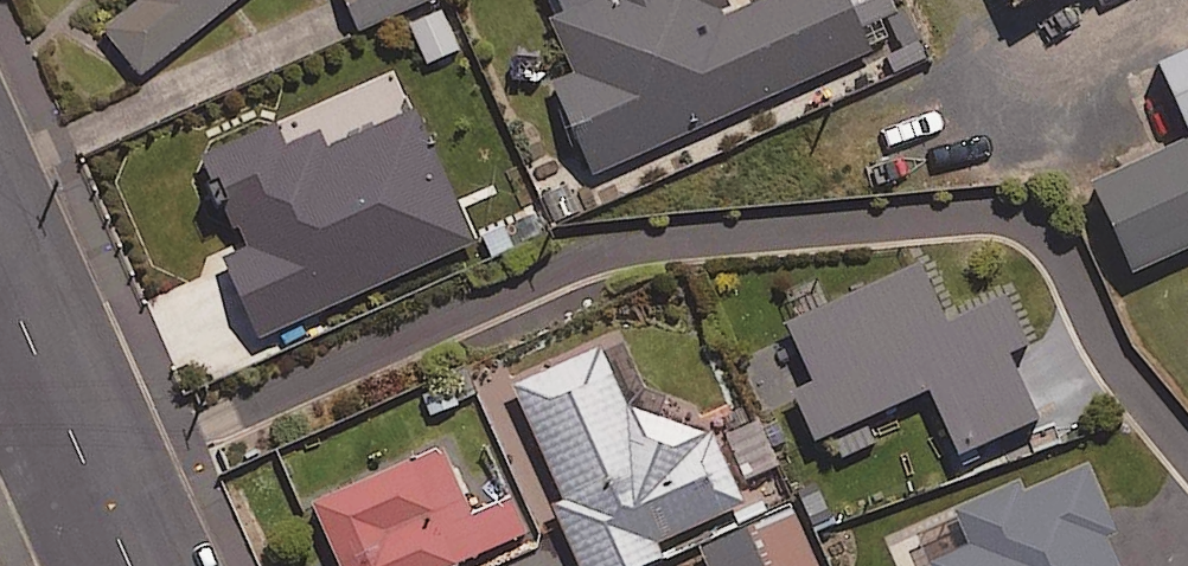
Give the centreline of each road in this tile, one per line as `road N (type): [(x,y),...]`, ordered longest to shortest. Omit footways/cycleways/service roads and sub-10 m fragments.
road 1 (residential): [(128,565),(0,279)]

